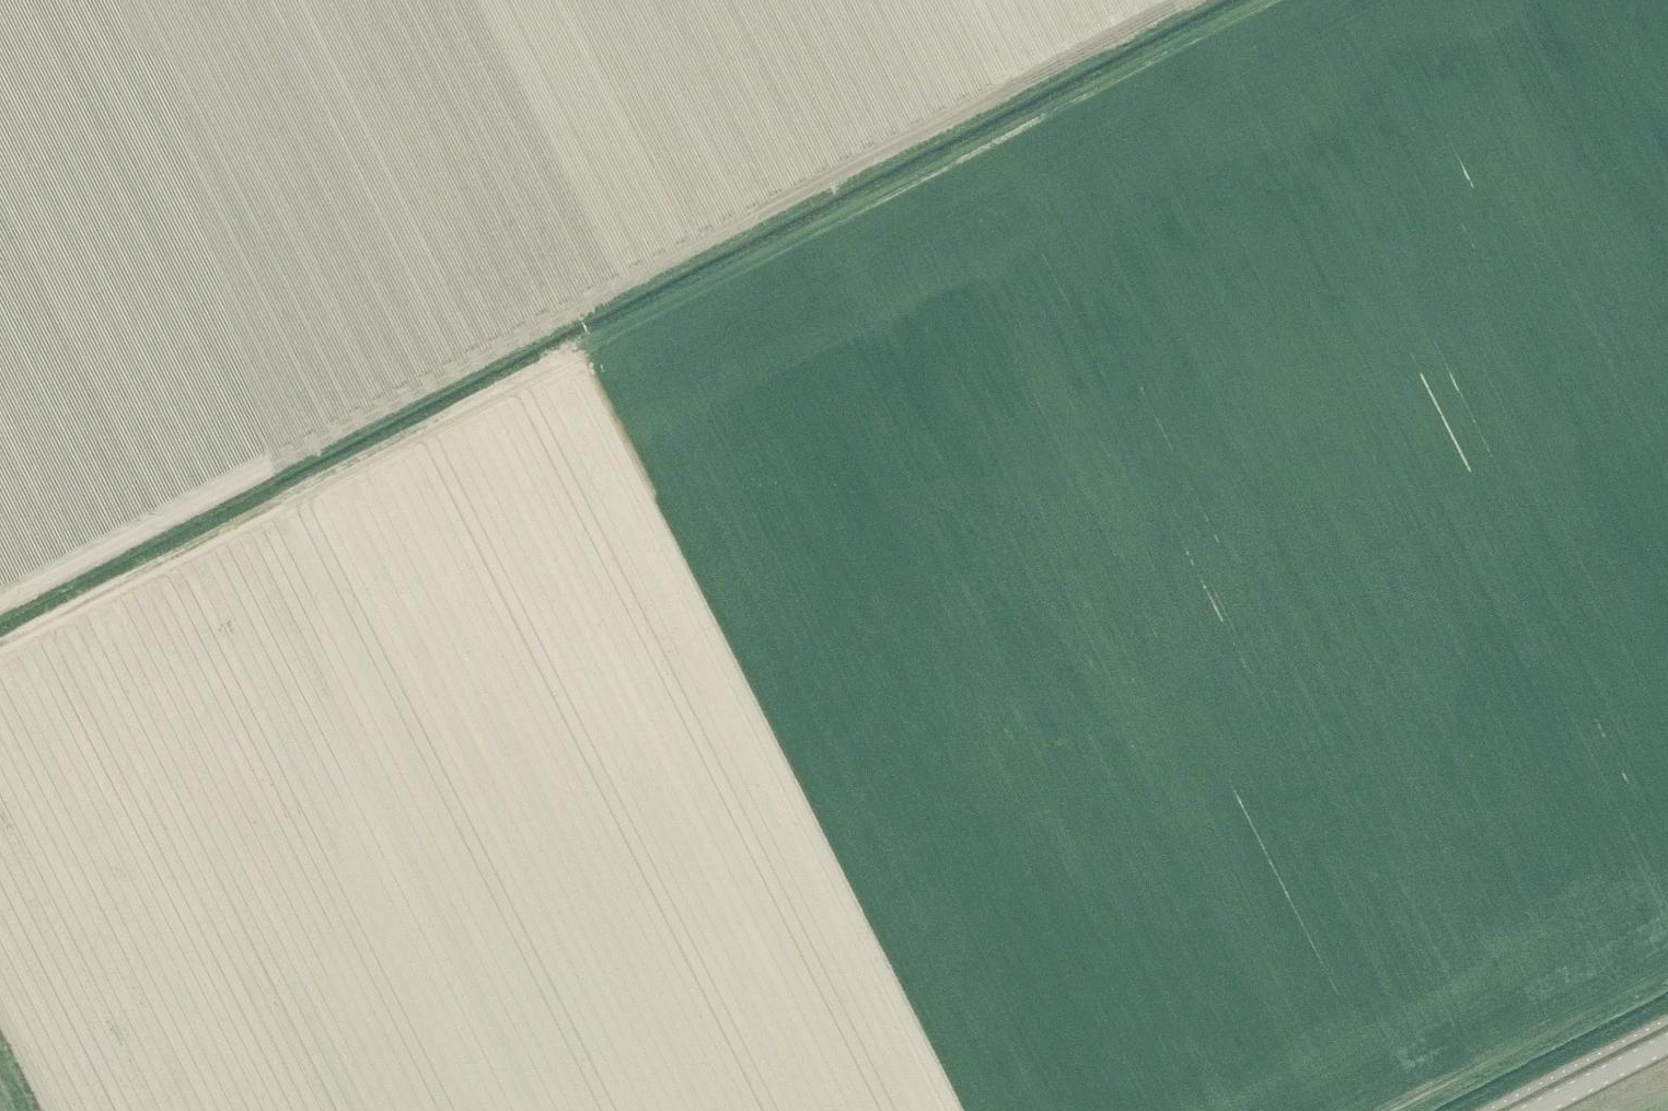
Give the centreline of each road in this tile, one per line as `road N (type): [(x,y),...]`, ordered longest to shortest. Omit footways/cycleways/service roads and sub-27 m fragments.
road 1 (unclassified): [(1537,1110),(1667,1045)]

